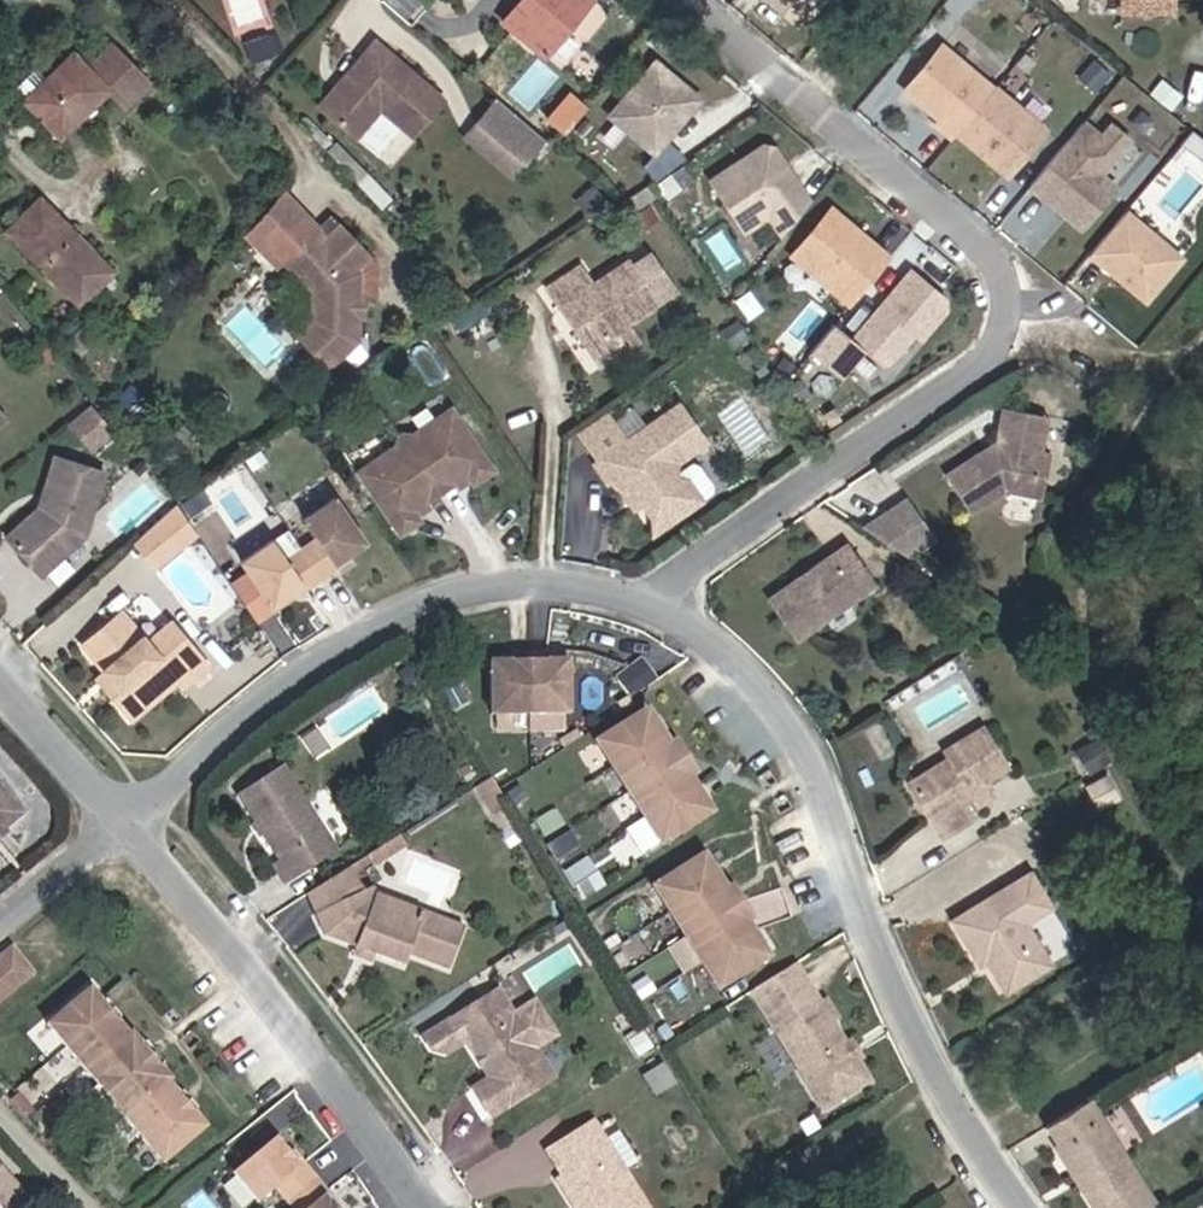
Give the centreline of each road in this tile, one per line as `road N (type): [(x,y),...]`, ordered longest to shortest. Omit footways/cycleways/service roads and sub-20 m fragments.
road 1 (residential): [(691,0),(986,255),(1005,306),(1001,334),(966,375),(648,606)]
road 2 (residential): [(648,606),(722,655),(799,742),(866,921),(941,1083),(1021,1207)]
road 3 (residential): [(120,821),(304,673),(396,614),(492,583),(555,584),(648,606)]
road 4 (residential): [(426,1207),(348,1098),(120,821)]
road 5 (unclassified): [(120,821),(0,690)]
road 6 (residential): [(0,922),(120,821)]

